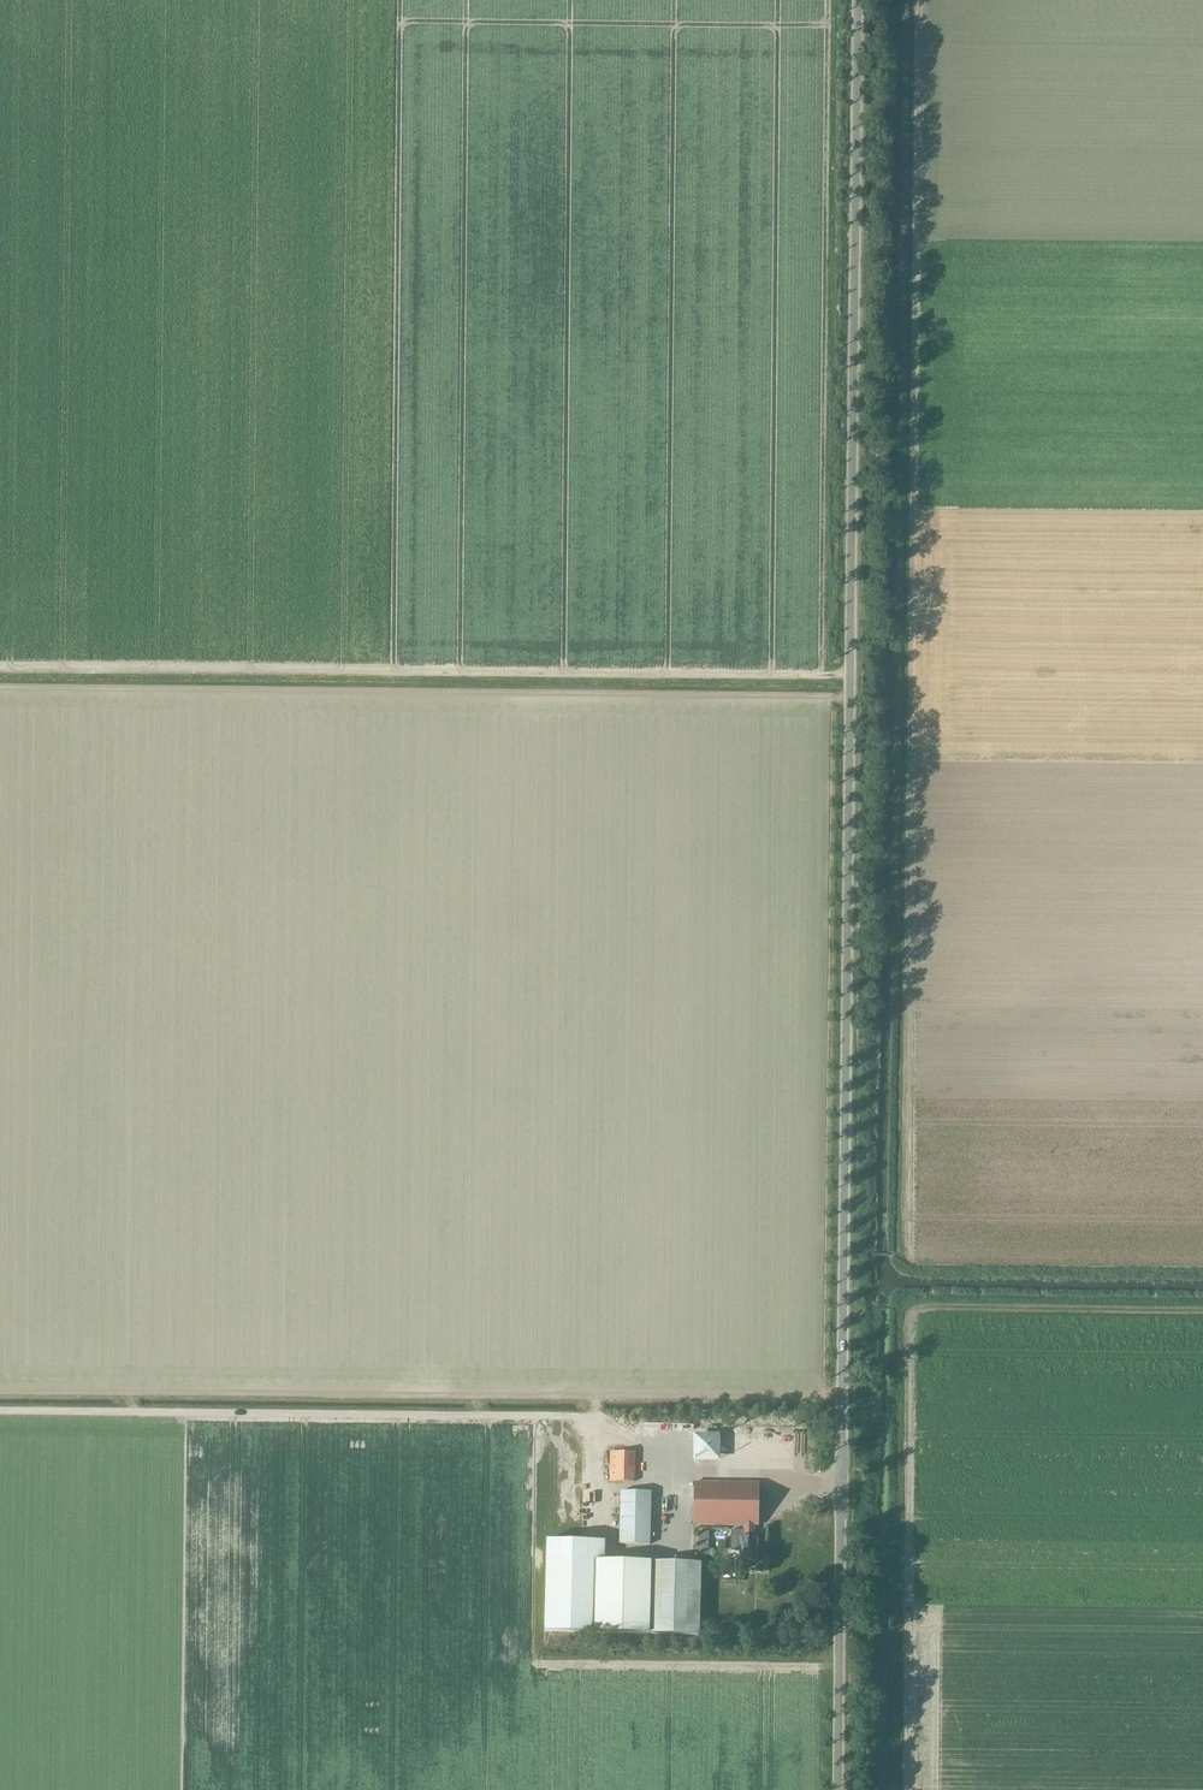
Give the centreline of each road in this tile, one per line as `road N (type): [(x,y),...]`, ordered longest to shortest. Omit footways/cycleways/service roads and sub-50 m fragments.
road 1 (unclassified): [(838,1789),(858,0)]

